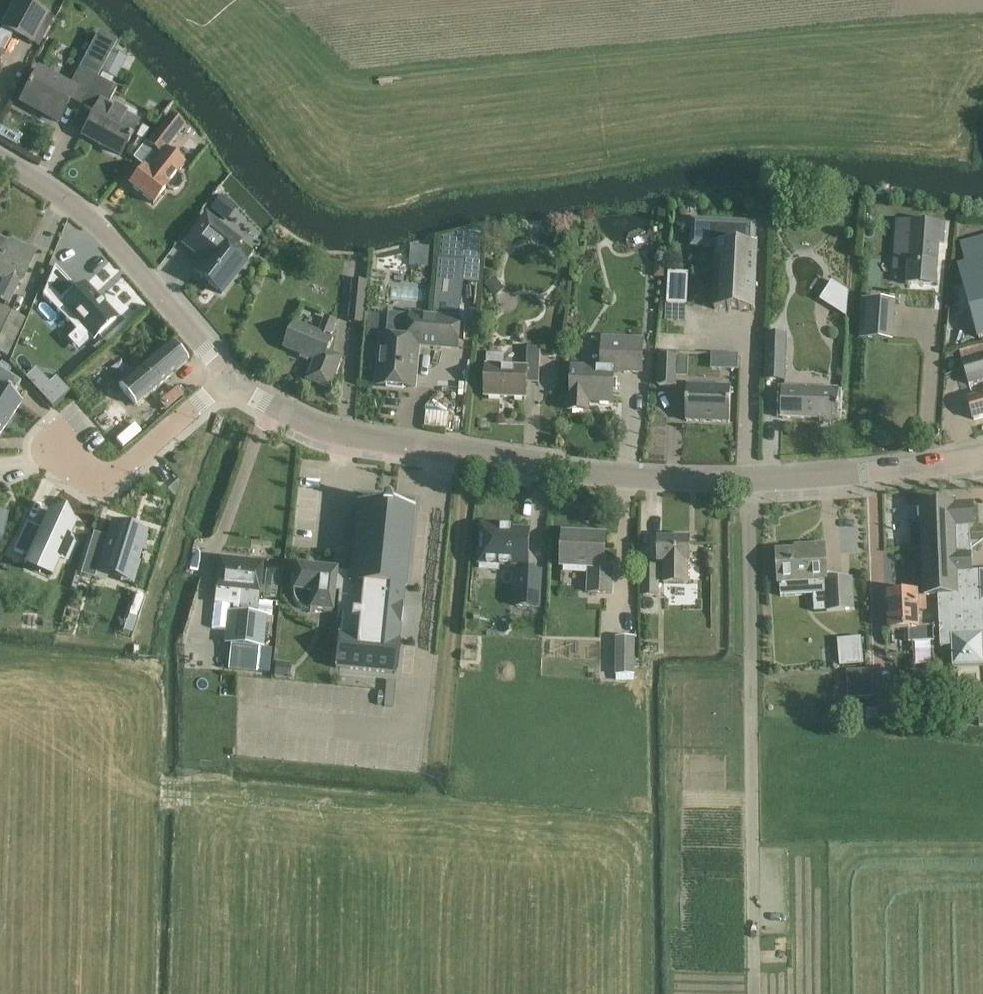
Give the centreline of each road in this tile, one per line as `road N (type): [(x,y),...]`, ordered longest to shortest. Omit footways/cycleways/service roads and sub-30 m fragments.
road 1 (tertiary): [(982,458),(876,475),(628,478),(305,436),(264,414),(232,380)]
road 2 (tertiary): [(232,380),(74,212),(0,163)]
road 3 (residential): [(39,441),(87,478),(110,474),(232,380)]

